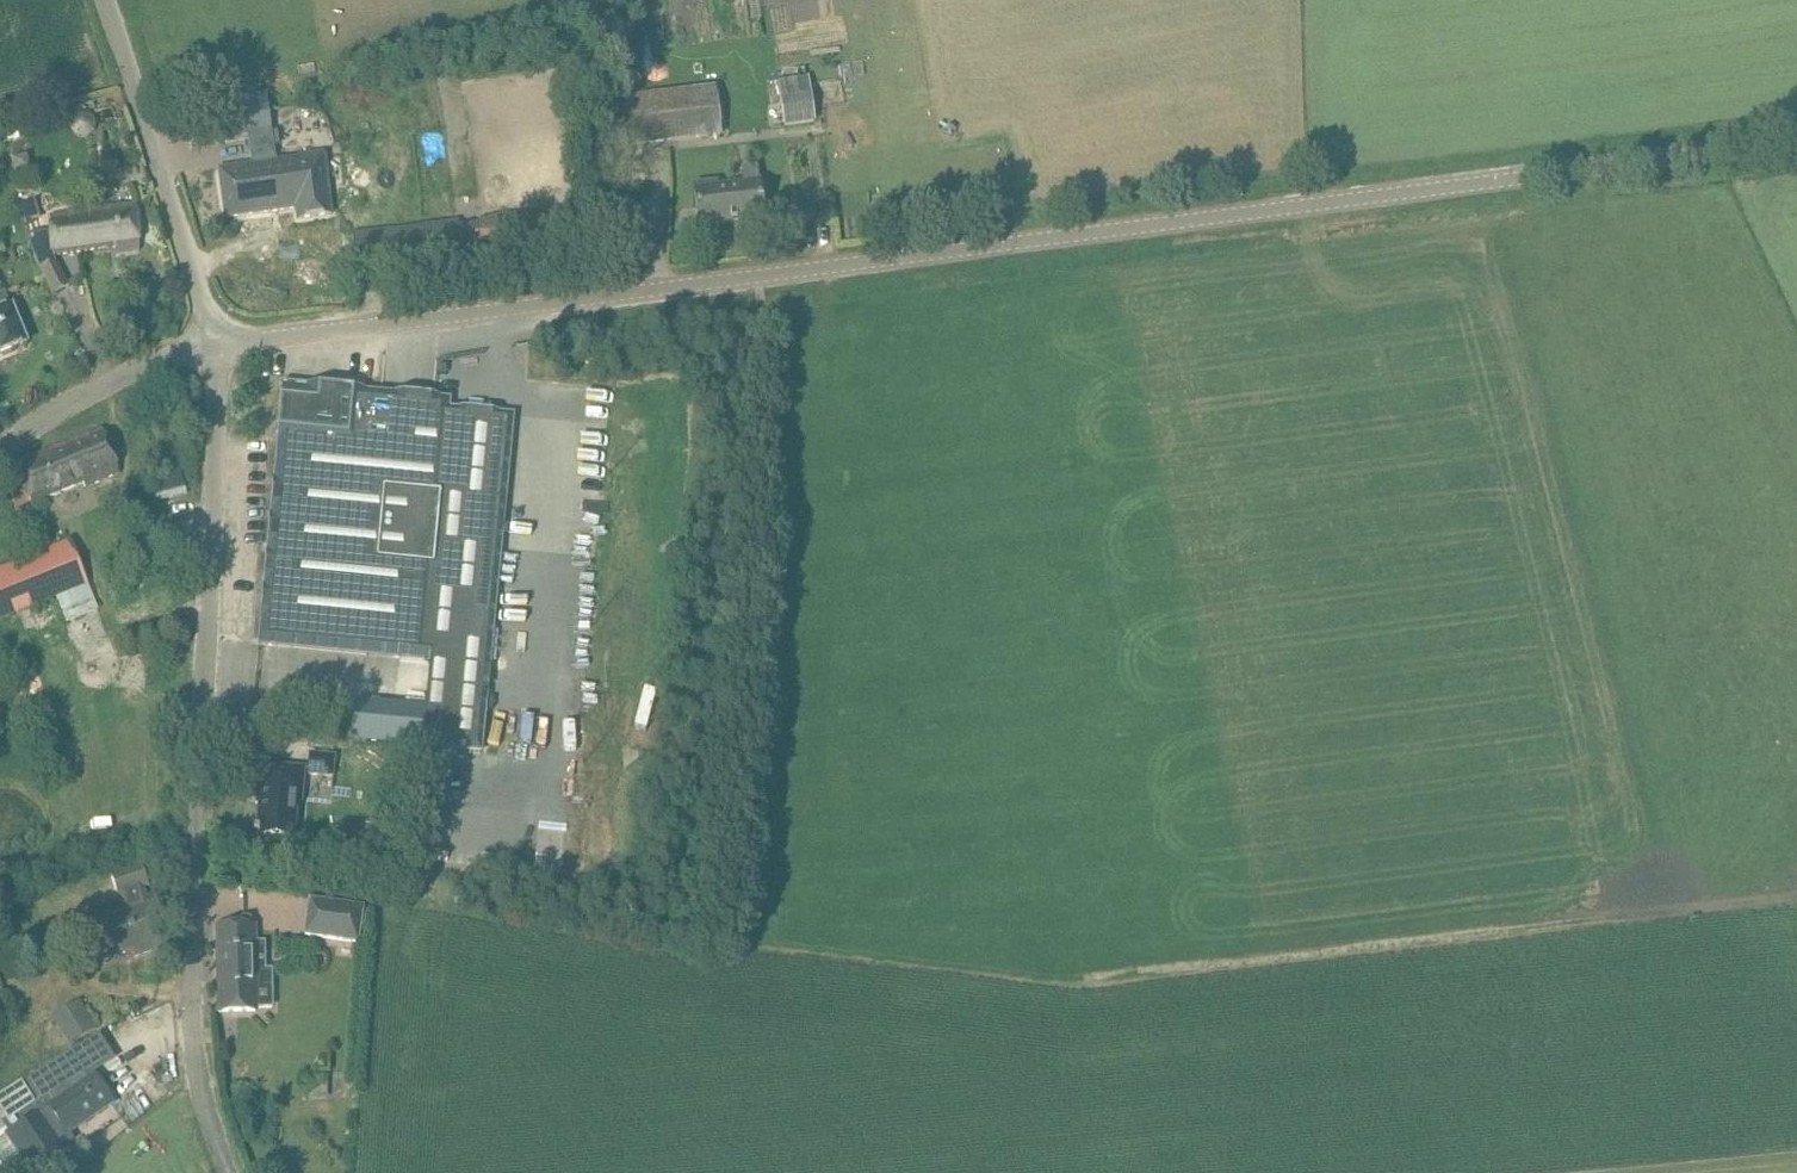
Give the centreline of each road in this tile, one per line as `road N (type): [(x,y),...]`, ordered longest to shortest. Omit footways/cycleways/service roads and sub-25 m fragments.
road 1 (unclassified): [(214,347),(1796,141)]
road 2 (unclassified): [(229,1172),(201,1082),(193,1018),(214,347)]
road 3 (unclassified): [(214,347),(103,0)]
road 4 (unclassified): [(0,456),(129,373),(214,347)]

